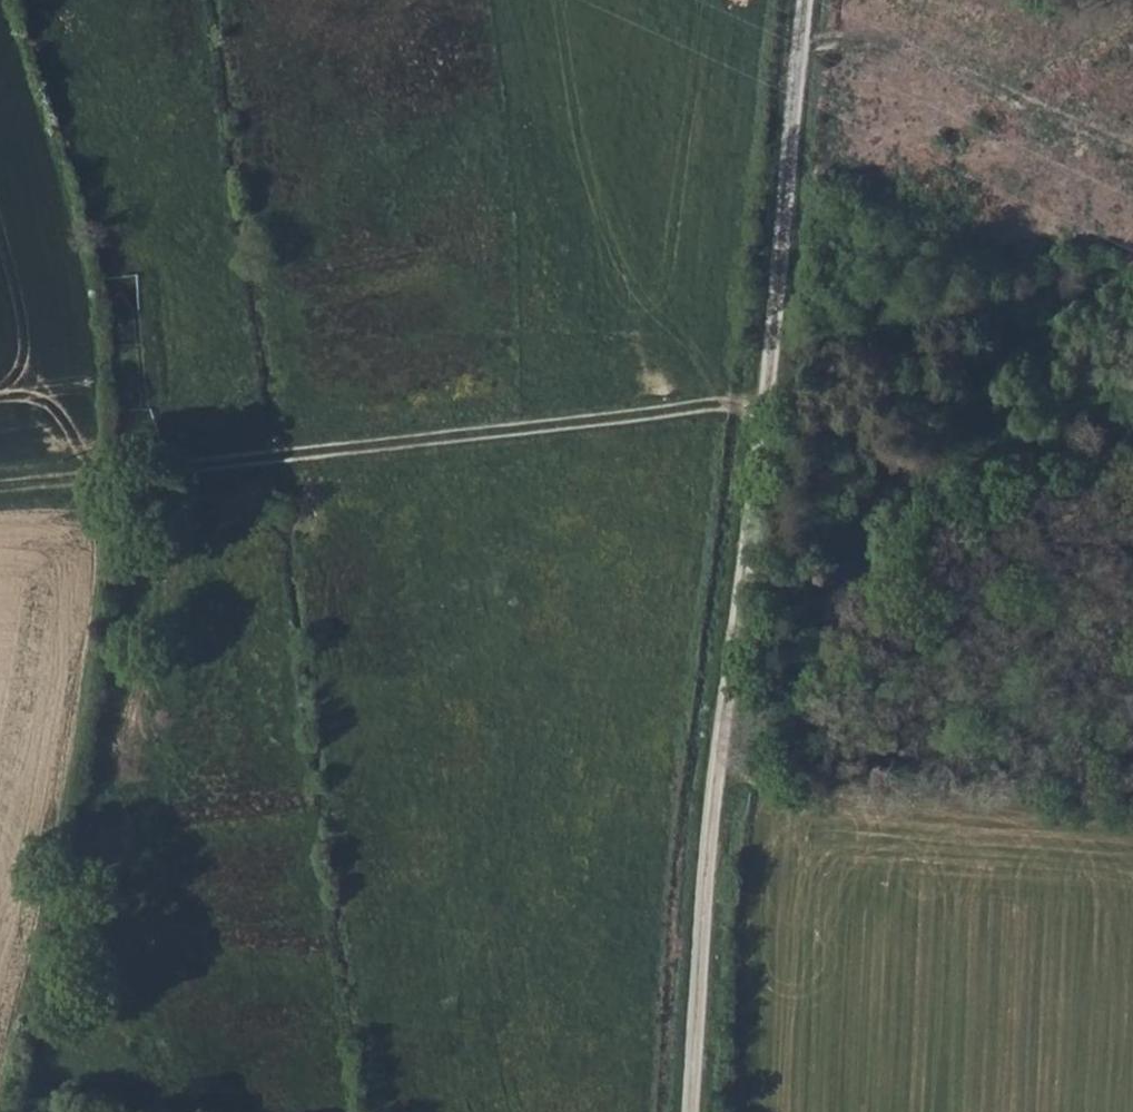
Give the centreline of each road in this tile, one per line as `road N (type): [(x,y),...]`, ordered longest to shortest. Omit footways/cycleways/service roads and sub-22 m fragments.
road 1 (track): [(694,1111),(703,923),(806,0)]

